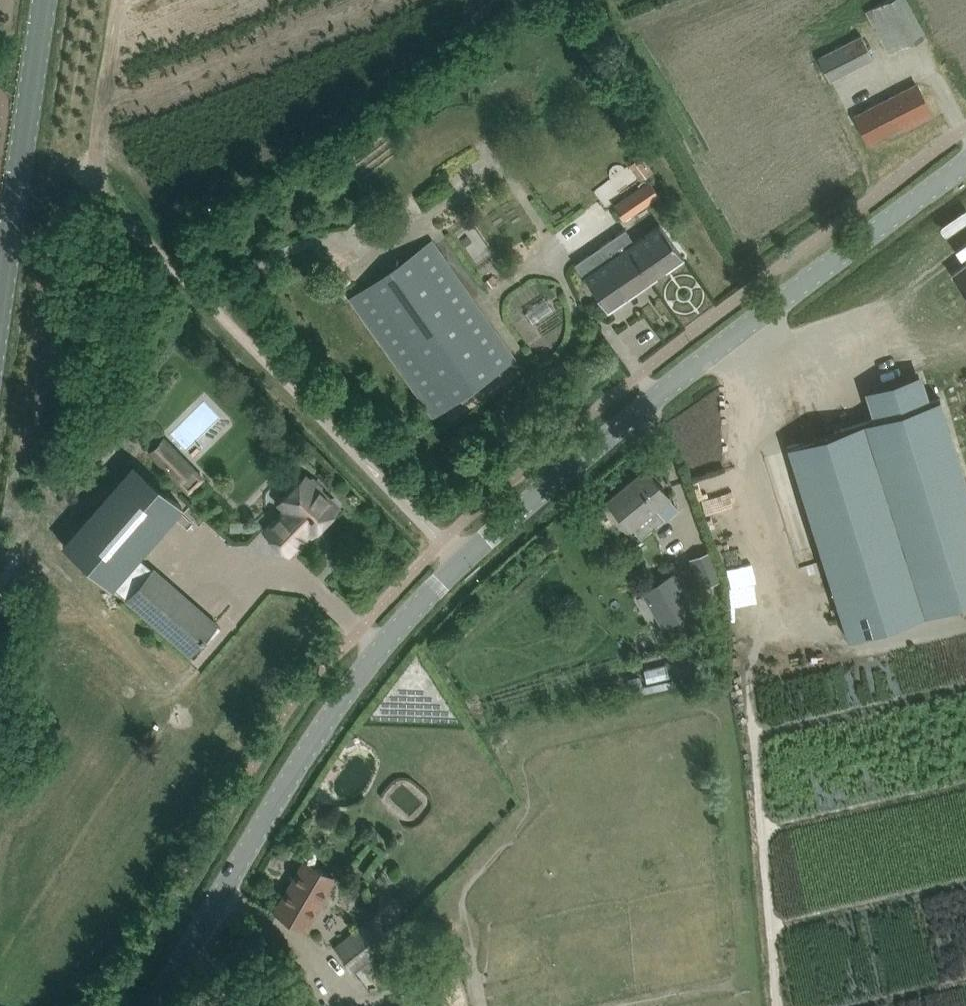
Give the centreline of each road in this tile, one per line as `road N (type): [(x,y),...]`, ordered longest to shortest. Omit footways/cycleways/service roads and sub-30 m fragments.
road 1 (tertiary): [(455,560),(965,165)]
road 2 (unclassified): [(455,560),(63,158)]
road 3 (tertiary): [(204,923),(343,697),(455,560)]
road 4 (secondary): [(46,0),(0,300)]
road 5 (track): [(74,170),(98,0)]

